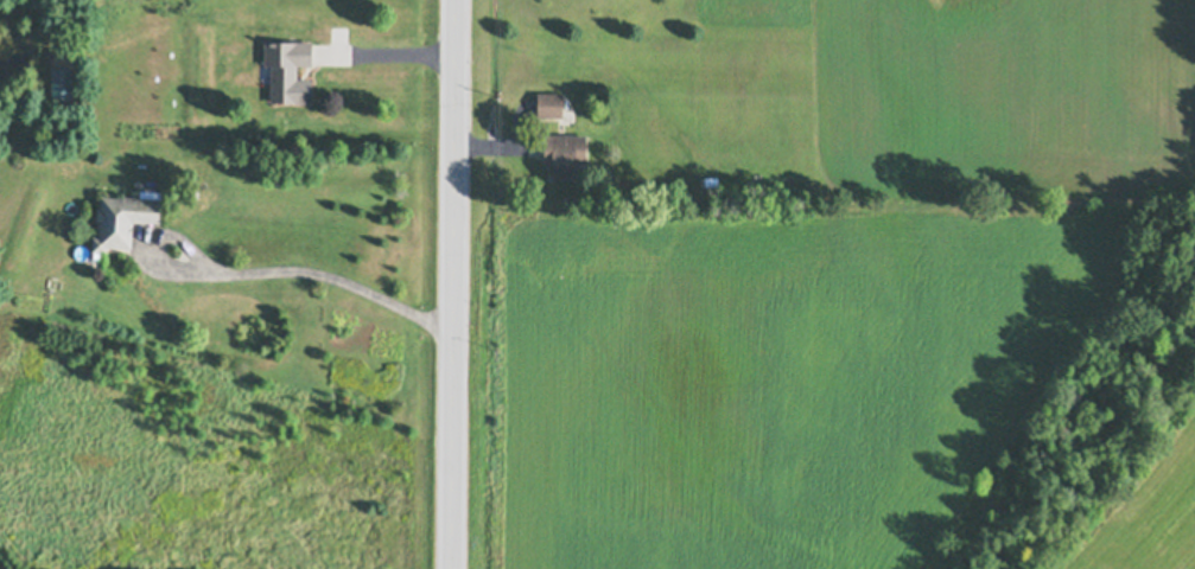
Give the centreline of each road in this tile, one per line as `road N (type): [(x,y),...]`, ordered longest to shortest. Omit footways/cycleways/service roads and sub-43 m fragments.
road 1 (tertiary): [(452,568),(454,0)]

